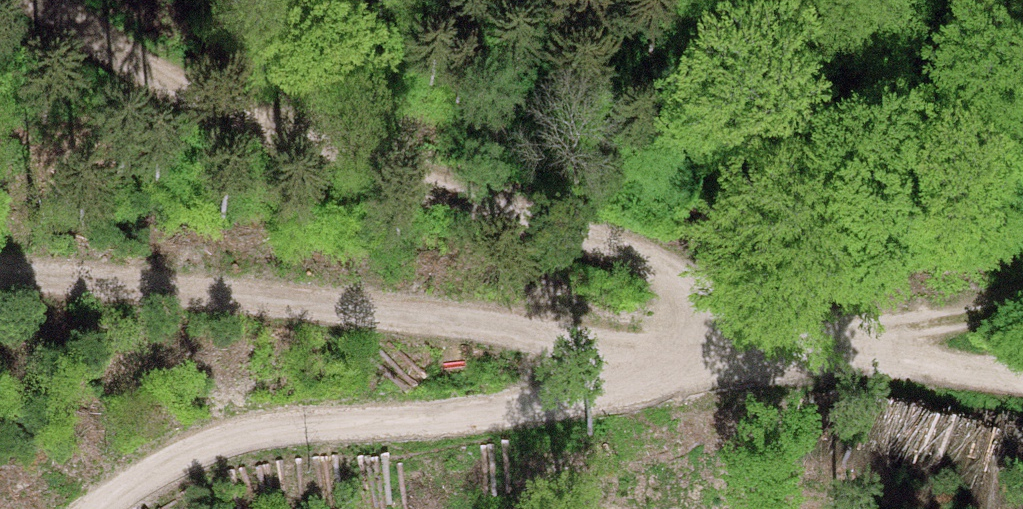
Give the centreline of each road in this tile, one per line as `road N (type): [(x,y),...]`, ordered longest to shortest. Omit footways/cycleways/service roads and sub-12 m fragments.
road 1 (track): [(0,255),(798,338),(600,230),(121,57),(55,0)]
road 2 (track): [(1022,381),(798,338),(263,421),(114,508)]
road 3 (track): [(867,351),(1022,316)]

